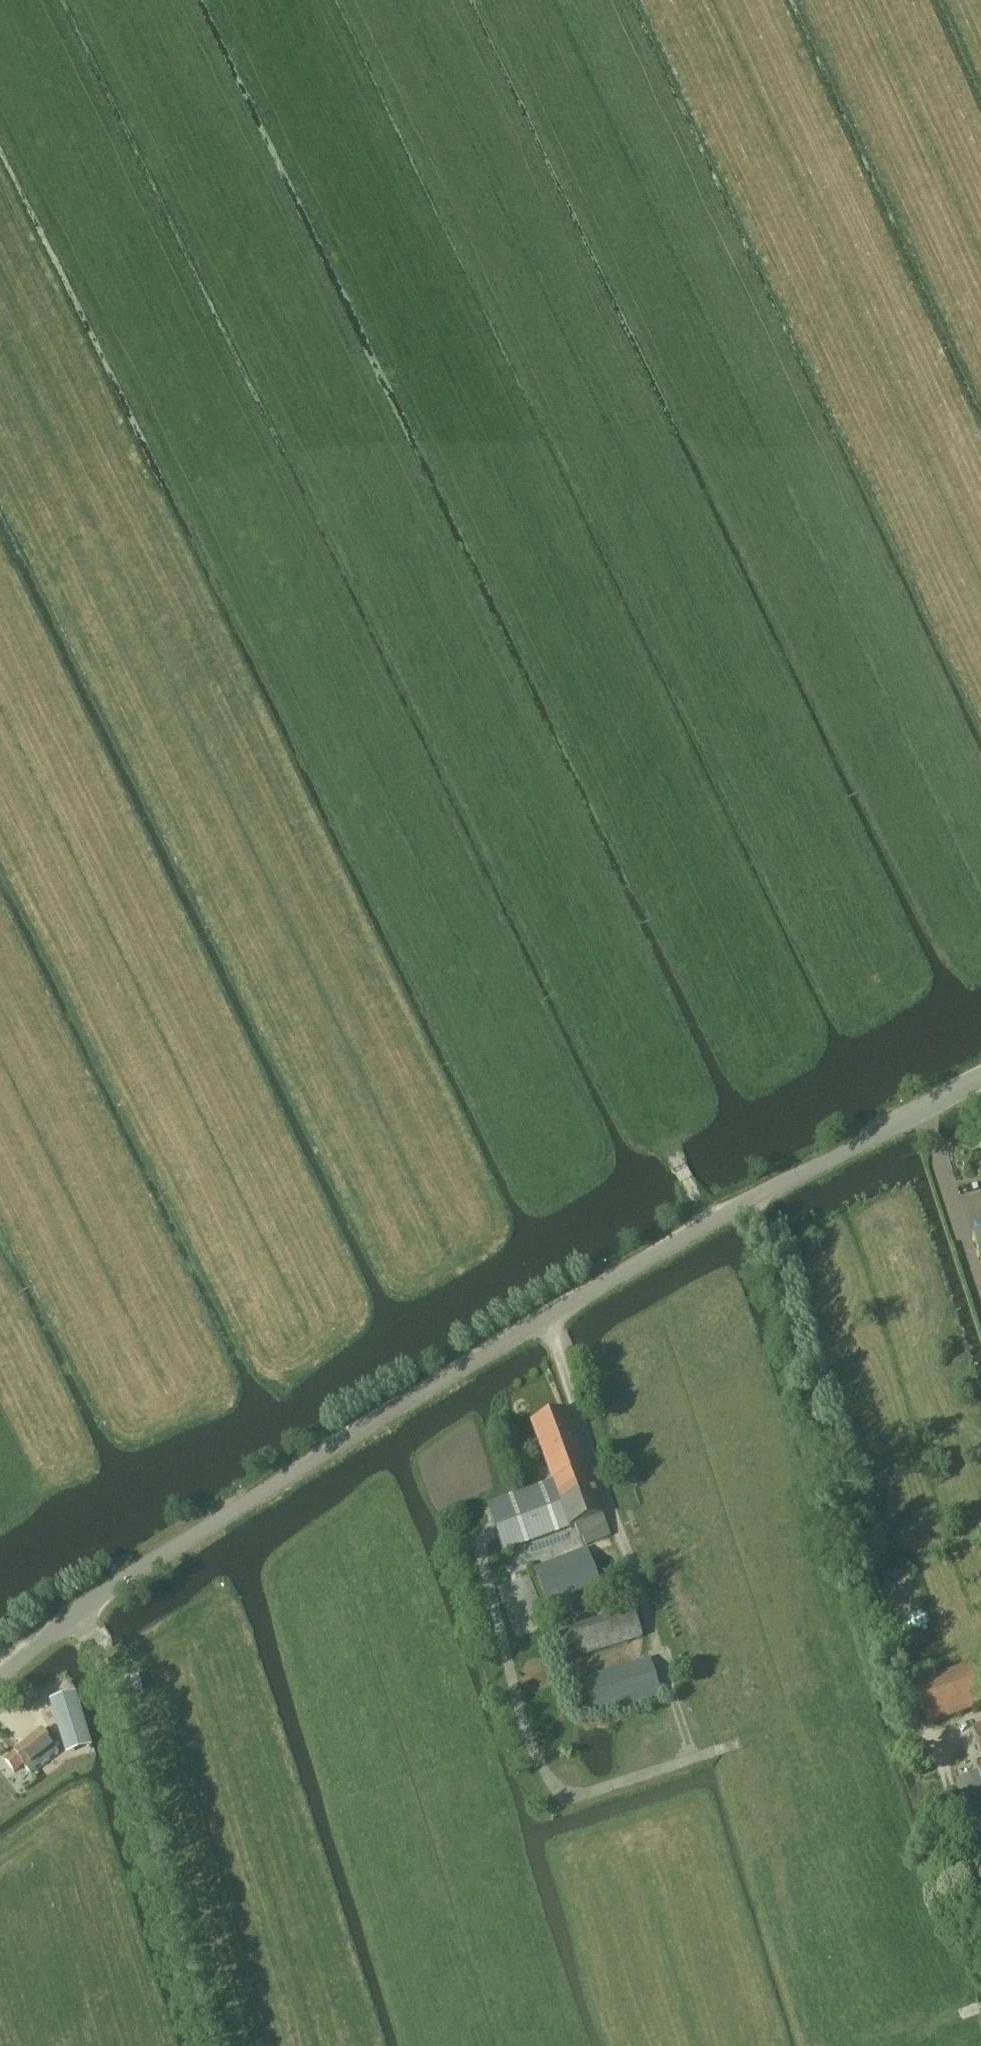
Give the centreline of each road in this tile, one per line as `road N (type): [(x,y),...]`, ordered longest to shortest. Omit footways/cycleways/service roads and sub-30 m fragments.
road 1 (unclassified): [(0,1676),(85,1610),(615,1279),(980,1086)]

